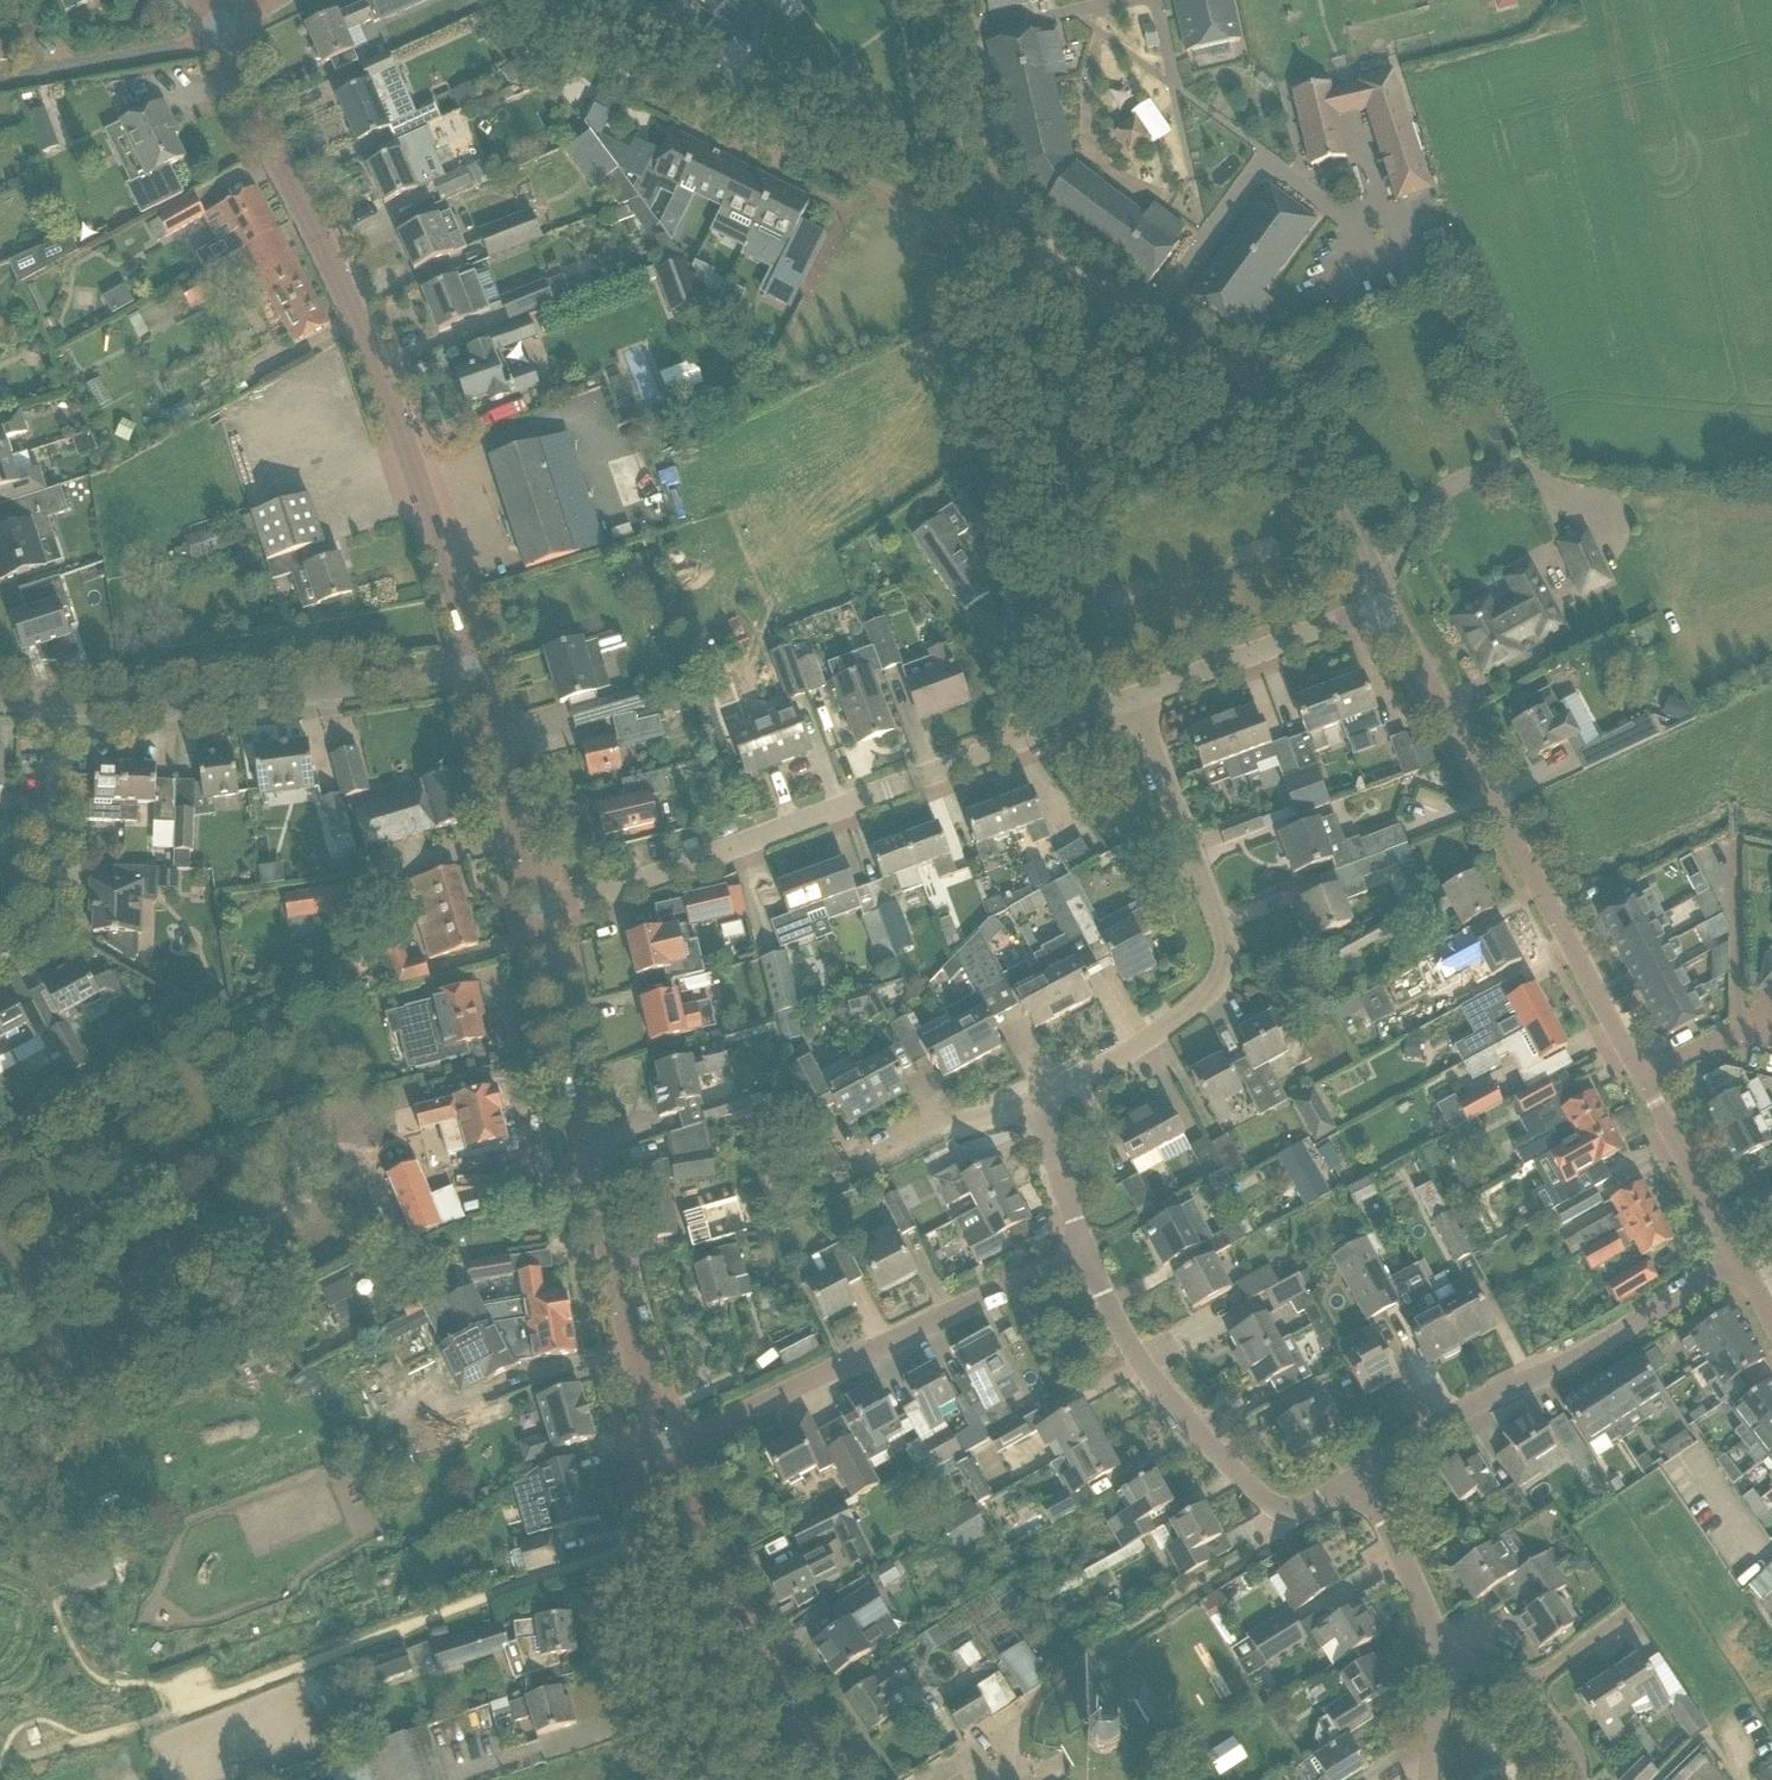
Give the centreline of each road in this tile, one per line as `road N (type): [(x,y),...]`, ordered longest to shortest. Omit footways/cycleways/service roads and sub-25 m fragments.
road 1 (tertiary): [(476,669),(424,492),(357,310),(218,31)]
road 2 (track): [(0,1765),(194,1709),(383,1632),(639,1544)]
road 3 (residential): [(533,900),(638,880),(1140,697)]
road 4 (tertiary): [(670,1444),(614,1291),(533,900)]
road 5 (unclassified): [(1385,607),(1366,548),(1334,489),(1252,375),(1009,248)]
road 6 (residential): [(1639,1081),(1385,607)]
road 7 (residential): [(1039,1102),(1215,988),(1227,968),(1228,941),(1140,697)]
road 8 (residential): [(670,1444),(1081,1251)]
road 9 (residential): [(1363,1479),(1481,1399),(1574,1361),(1731,1258)]
road 10 (residential): [(59,702),(238,702),(476,669)]
road 11 (residential): [(1363,1479),(1322,1502),(1284,1509),(1228,1467),(1147,1371),(1081,1251)]
road 12 (unclassified): [(898,197),(653,71),(552,0)]
road 13 (tertiary): [(837,1779),(740,1626),(670,1444)]
road 14 (residential): [(654,1779),(631,1475),(638,1453),(670,1444)]
road 15 (residential): [(862,515),(807,393),(898,197)]
road 16 (residential): [(0,967),(40,947),(51,922),(59,702)]
road 17 (residential): [(1140,697),(1385,607)]
road 18 (residential): [(1009,248),(963,3)]
road 19 (tertiary): [(533,900),(476,669)]
road 20 (unclassified): [(16,83),(159,57),(218,31)]
road 21 (residential): [(1454,1657),(1363,1479)]
road 22 (residential): [(1731,1258),(1639,1081)]
road 23 (residential): [(1734,840),(1738,1028)]
road 24 (residential): [(889,1160),(1039,1102)]
road 25 (residential): [(1081,1251),(1039,1102)]
road 26 (residential): [(1526,1690),(1629,1614)]
road 27 (residential): [(1432,1779),(1454,1657)]
road 28 (unclassified): [(1009,248),(898,197)]

